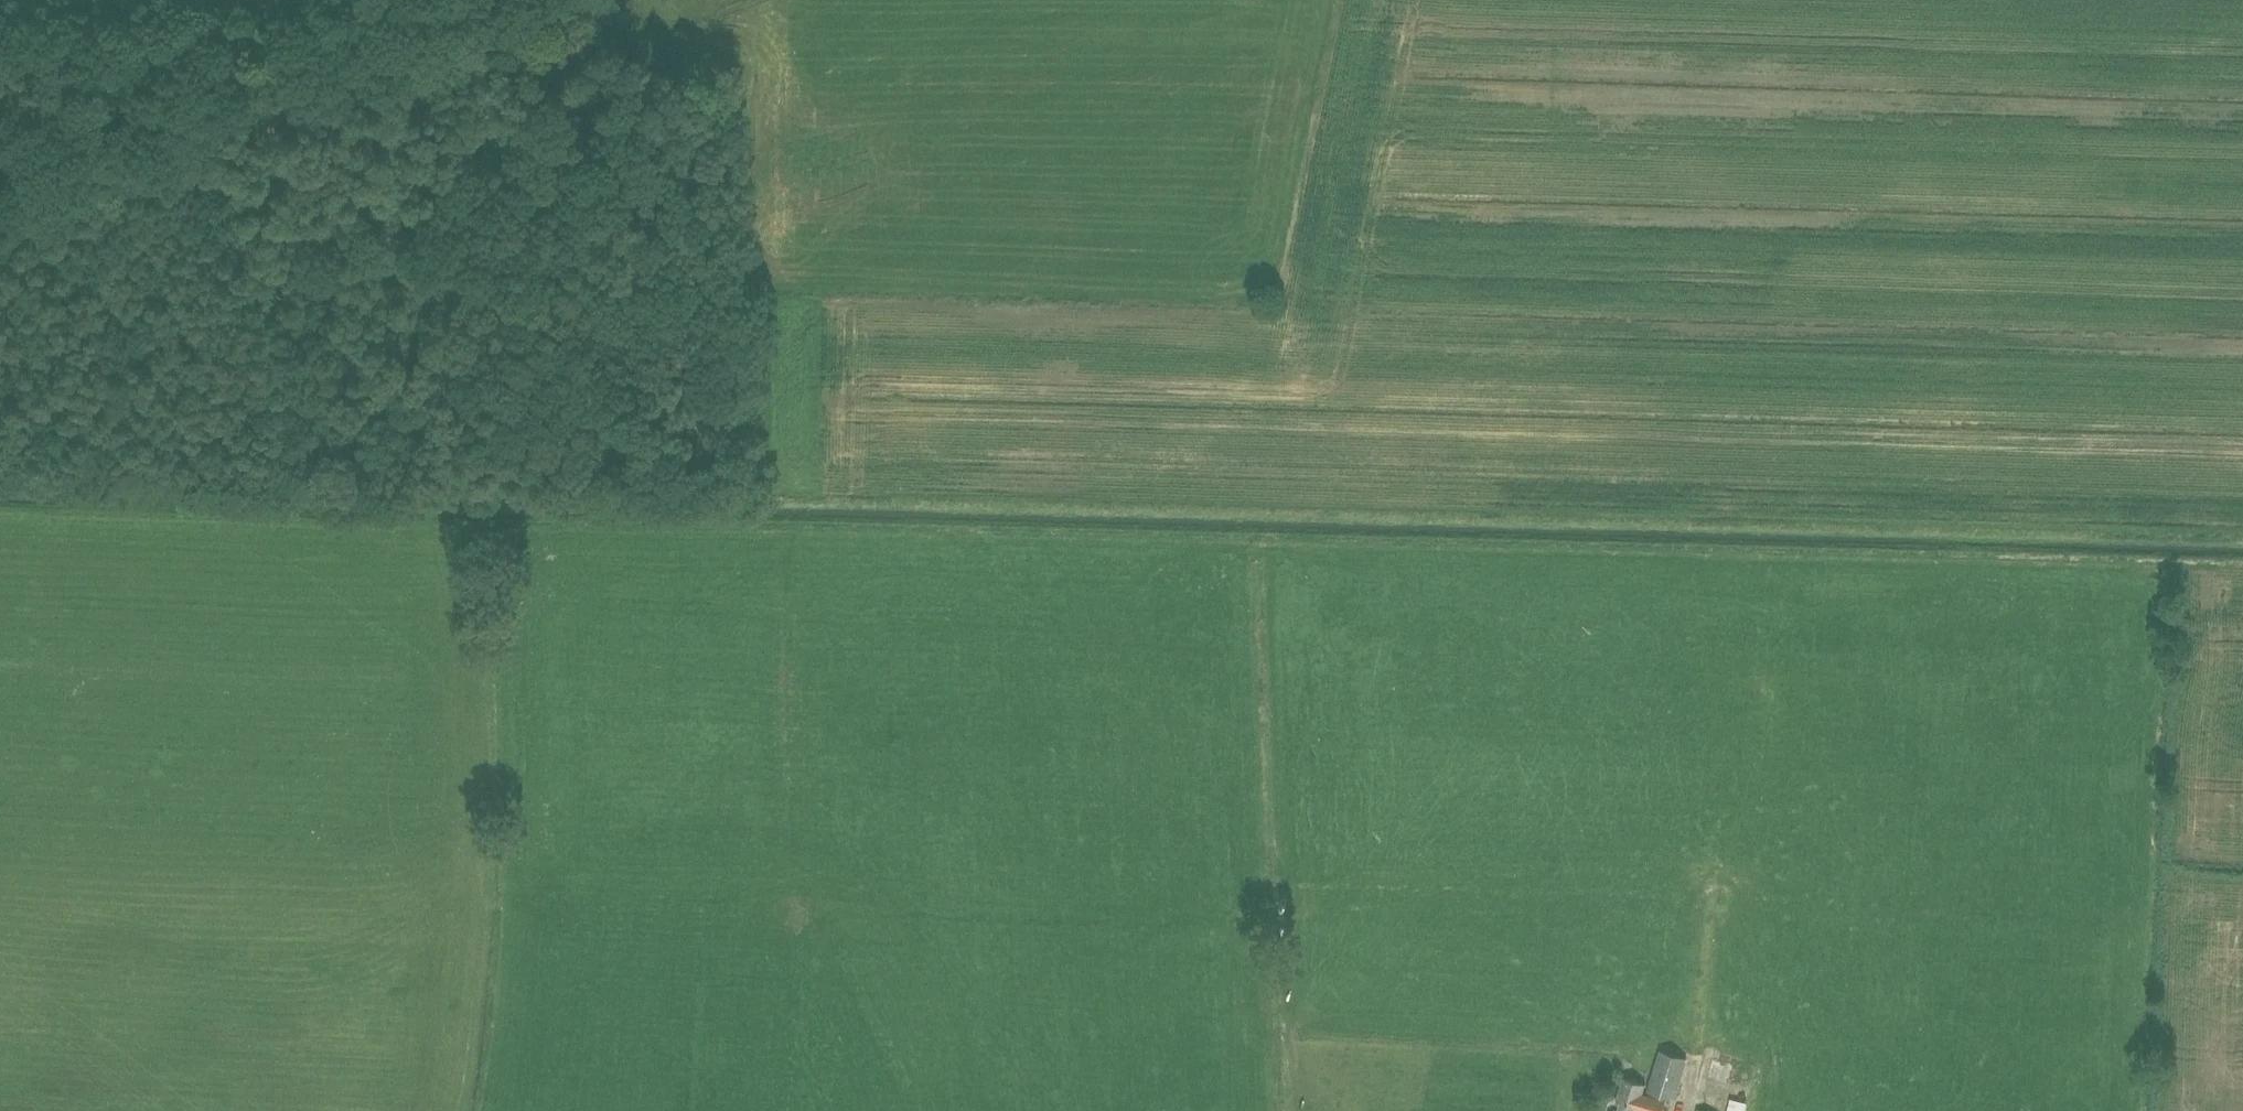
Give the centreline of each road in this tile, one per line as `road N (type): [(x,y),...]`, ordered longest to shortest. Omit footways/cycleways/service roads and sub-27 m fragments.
road 1 (track): [(396,0),(0,157)]

